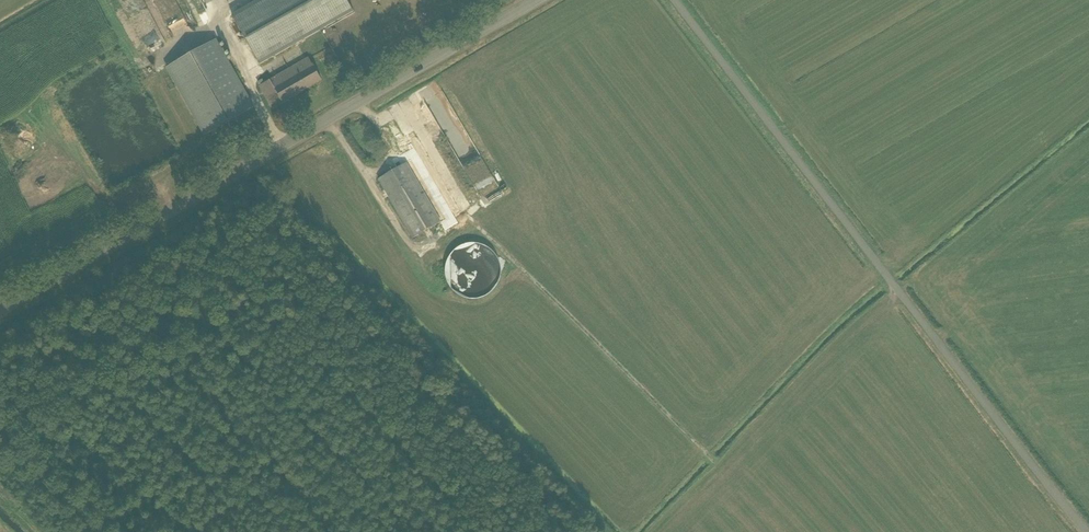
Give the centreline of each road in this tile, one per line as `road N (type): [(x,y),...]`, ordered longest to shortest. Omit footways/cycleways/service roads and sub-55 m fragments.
road 1 (unclassified): [(1088,526),(673,0)]
road 2 (tertiary): [(0,307),(526,0)]
road 3 (track): [(657,531),(718,468),(465,209)]

